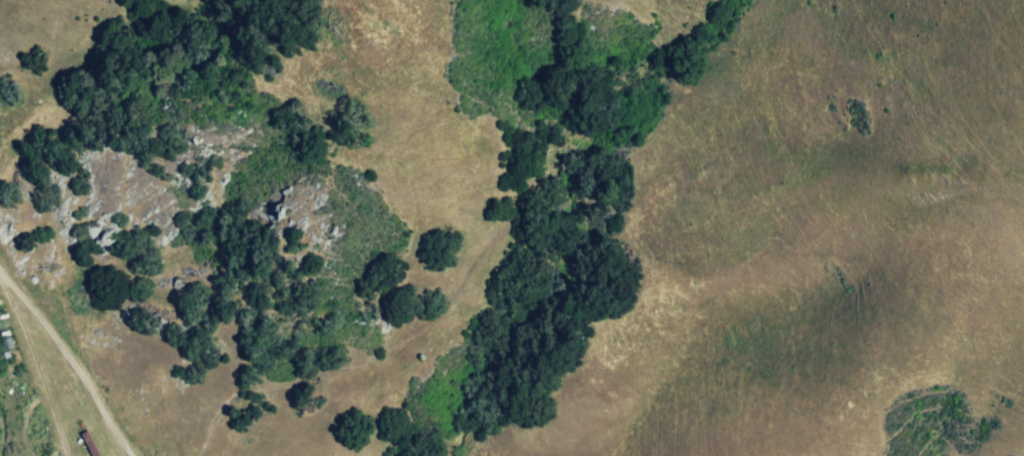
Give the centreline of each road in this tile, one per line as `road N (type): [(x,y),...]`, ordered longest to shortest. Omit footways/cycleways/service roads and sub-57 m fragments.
road 1 (track): [(131,455),(0,268)]

